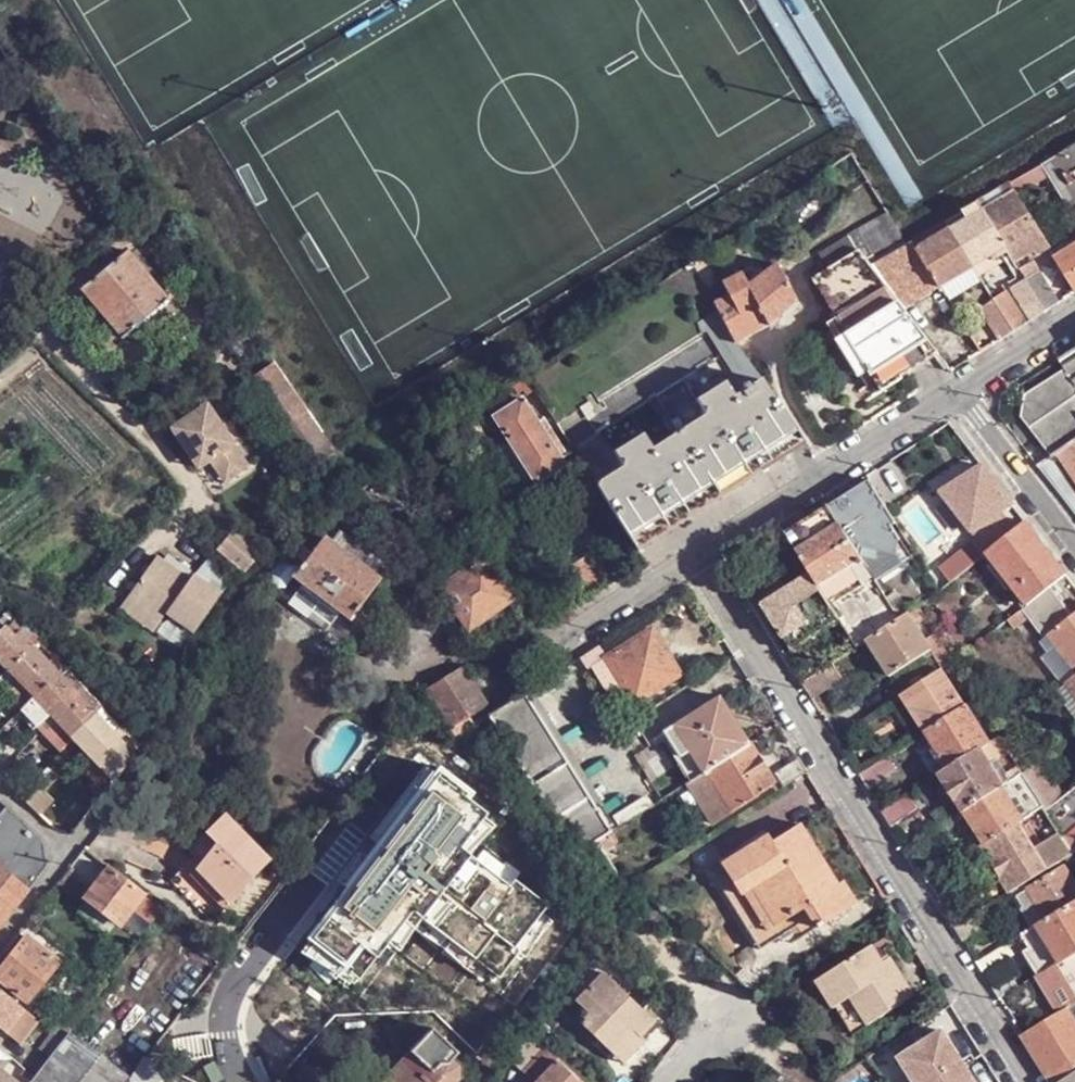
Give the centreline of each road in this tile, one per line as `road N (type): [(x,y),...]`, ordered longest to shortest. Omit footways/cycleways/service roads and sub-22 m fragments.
road 1 (residential): [(1039,1081),(696,552)]
road 2 (residential): [(696,552),(958,389)]
road 3 (residential): [(958,389),(1074,546)]
road 4 (residential): [(541,649),(696,552)]
road 5 (residential): [(958,389),(1074,316)]

